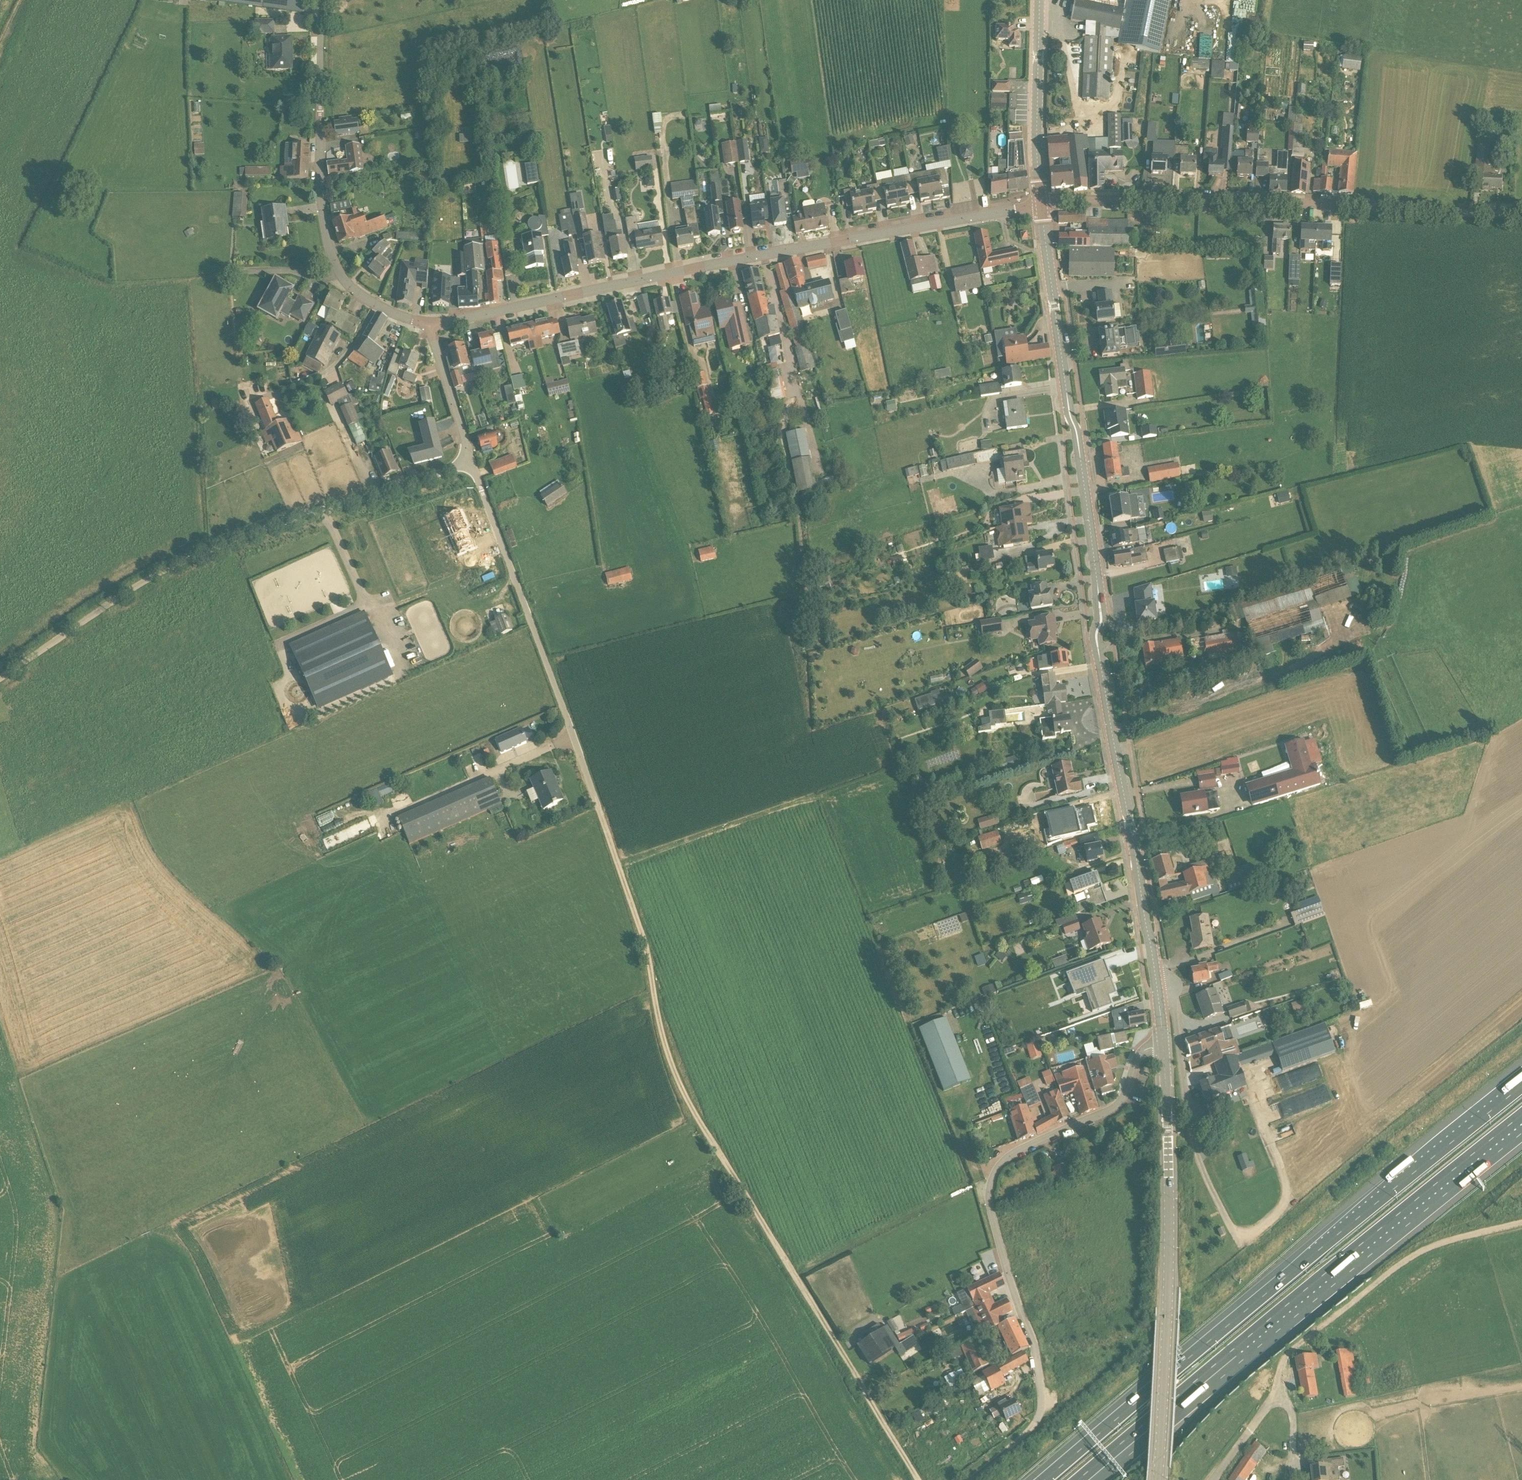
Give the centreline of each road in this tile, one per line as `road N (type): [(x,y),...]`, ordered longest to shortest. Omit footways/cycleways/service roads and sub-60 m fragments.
road 1 (tertiary): [(1157,990),(1097,647),(1098,592),(1041,205)]
road 2 (track): [(599,810),(643,936),(688,1115),(918,1479)]
road 3 (residential): [(428,326),(1041,205)]
road 4 (motorway): [(1521,1083),(1041,1479)]
road 5 (motorway): [(1091,1474),(1521,1119)]
road 6 (unclassified): [(0,679),(187,560),(471,461)]
road 7 (unclassified): [(1037,1424),(1042,1400),(1033,1346),(991,1212),(994,1171),(1033,1142),(1116,1108),(1137,1056),(1162,1046)]
road 8 (tertiary): [(1159,1458),(1170,1214),(1162,1046)]
road 9 (unclassified): [(482,491),(599,810)]
road 10 (residential): [(1351,205),(1041,205)]
road 11 (track): [(1521,1223),(1403,1261),(1290,1361),(1278,1384)]
road 12 (residential): [(428,326),(382,309),(345,287),(334,270),(321,207),(320,111)]
road 13 (tertiary): [(1039,0),(1041,205)]
road 14 (unclassified): [(1521,217),(1351,205)]
road 15 (residential): [(1157,990),(1171,990),(1187,1118)]
road 16 (residential): [(471,461),(428,326)]

